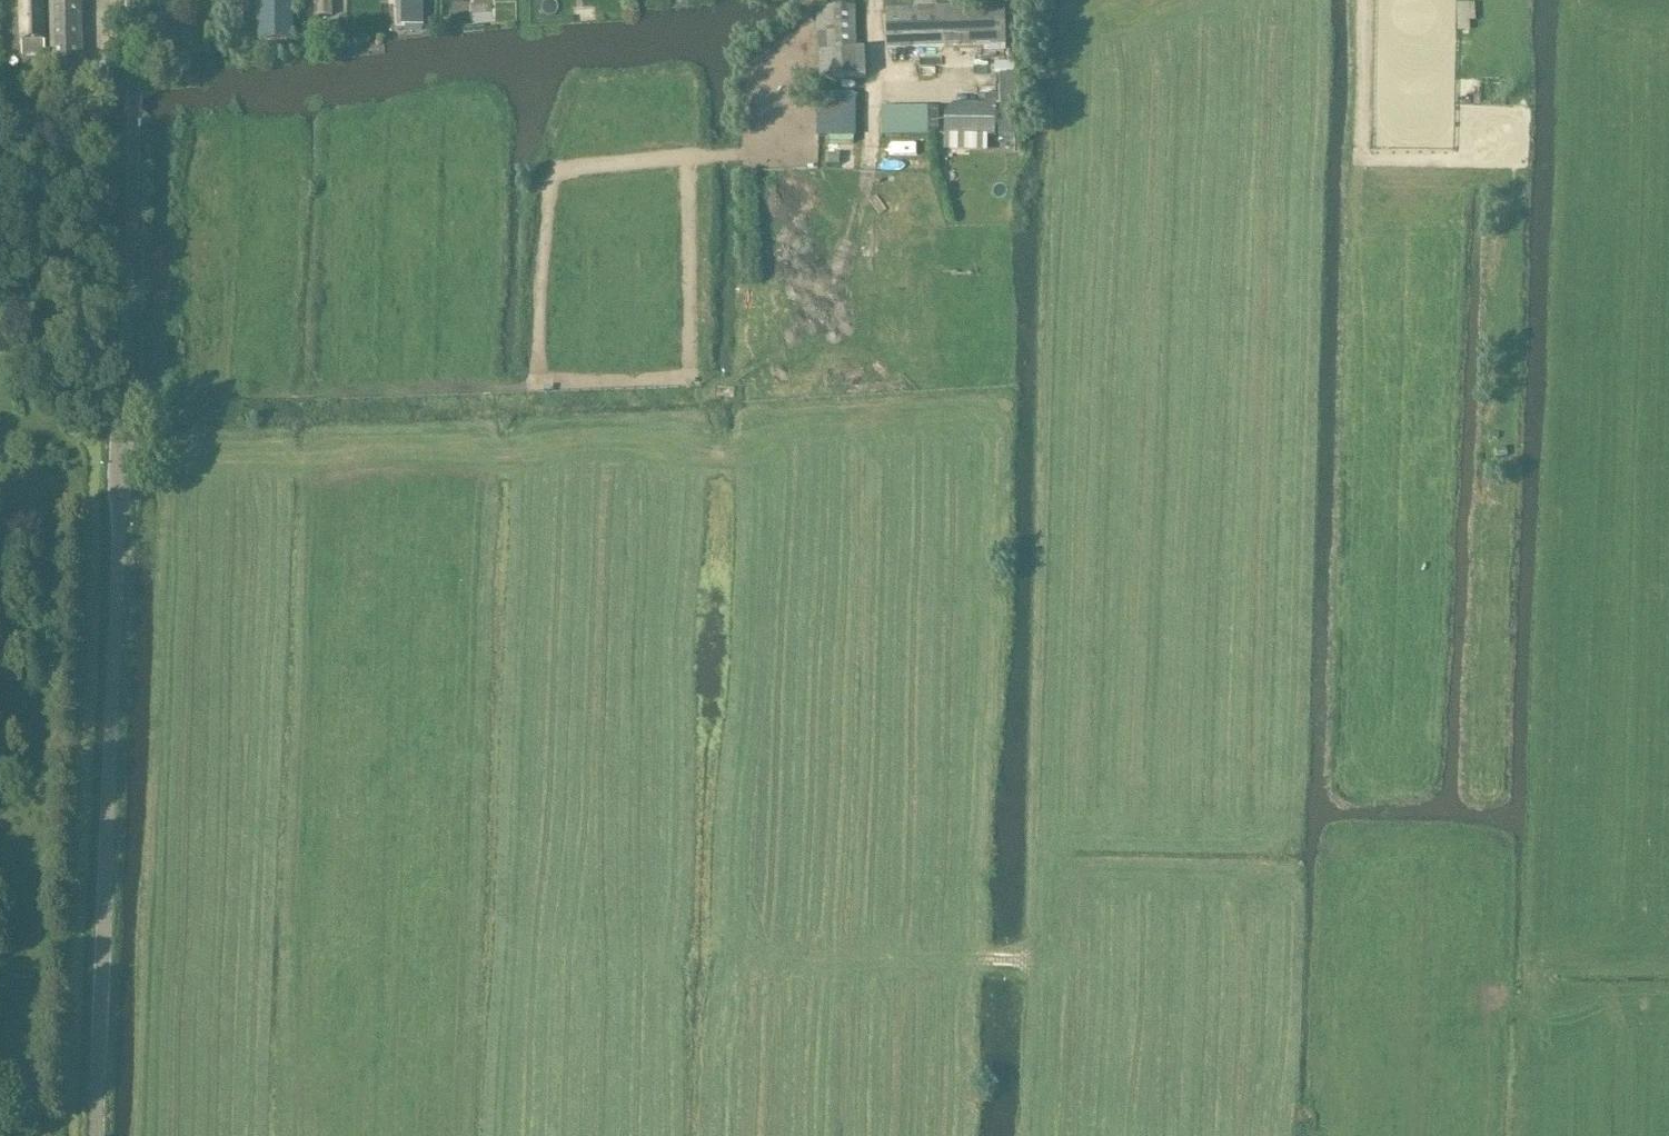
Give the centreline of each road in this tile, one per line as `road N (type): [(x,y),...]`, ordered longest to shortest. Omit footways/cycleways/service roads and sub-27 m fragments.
road 1 (unclassified): [(95,1135),(132,0)]

